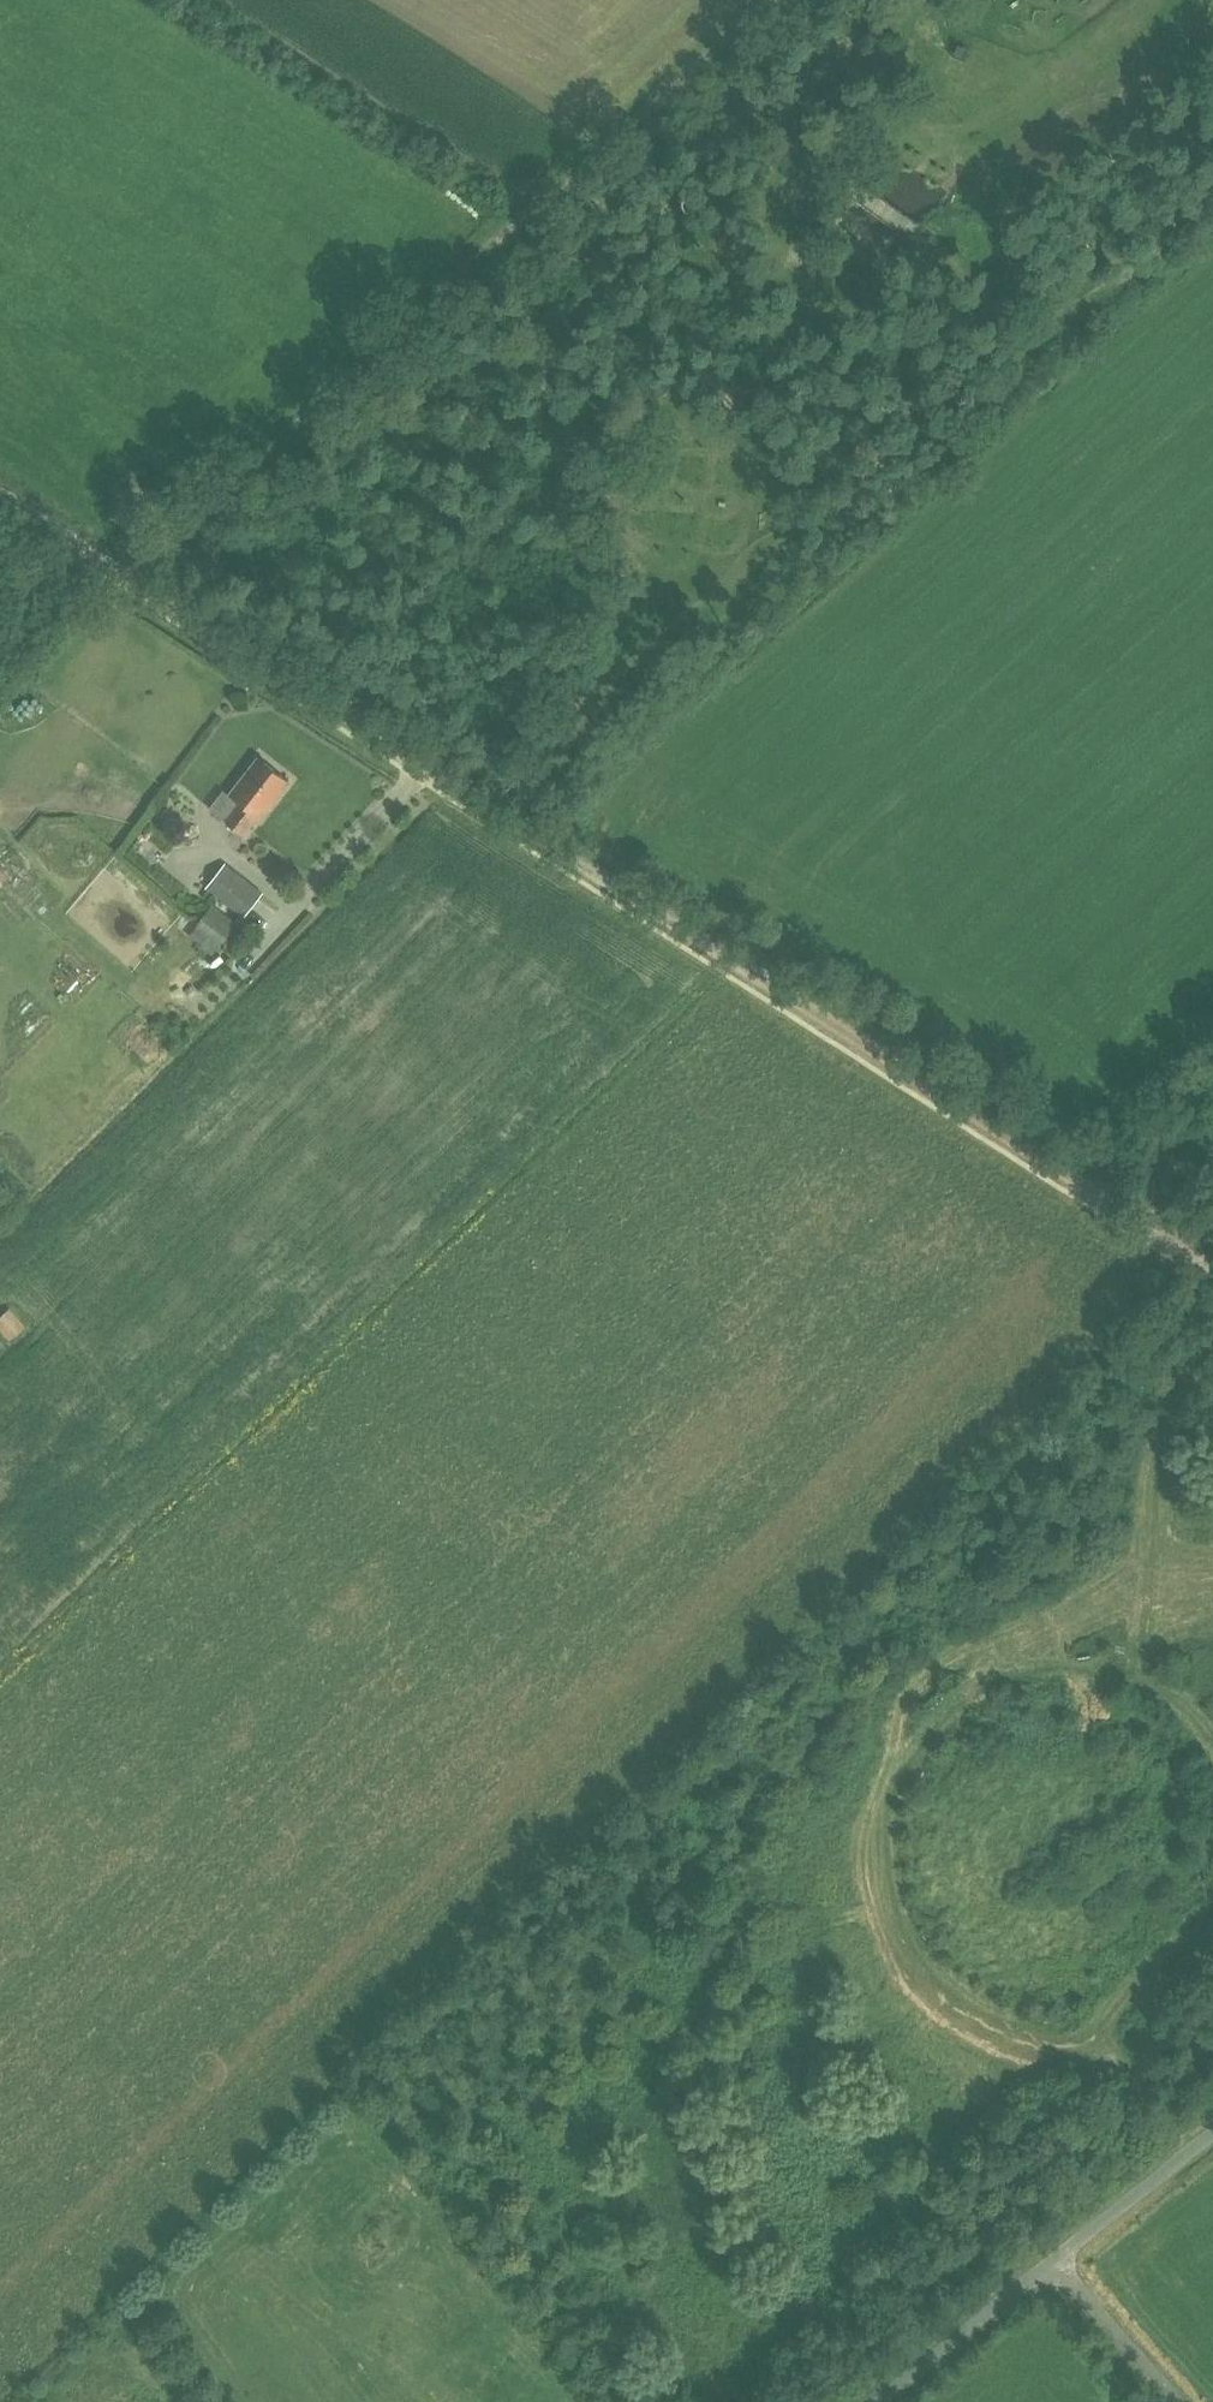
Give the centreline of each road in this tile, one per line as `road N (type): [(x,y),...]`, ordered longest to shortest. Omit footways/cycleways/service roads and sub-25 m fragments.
road 1 (track): [(127,580),(762,0)]
road 2 (track): [(539,843),(1212,1268)]
road 3 (track): [(127,580),(539,843)]
road 4 (unclassified): [(881,2401),(1053,2266)]
road 5 (unclassified): [(1053,2266),(1212,2134)]
road 6 (unclassified): [(1175,2401),(1053,2266)]
road 7 (track): [(0,498),(127,580)]

